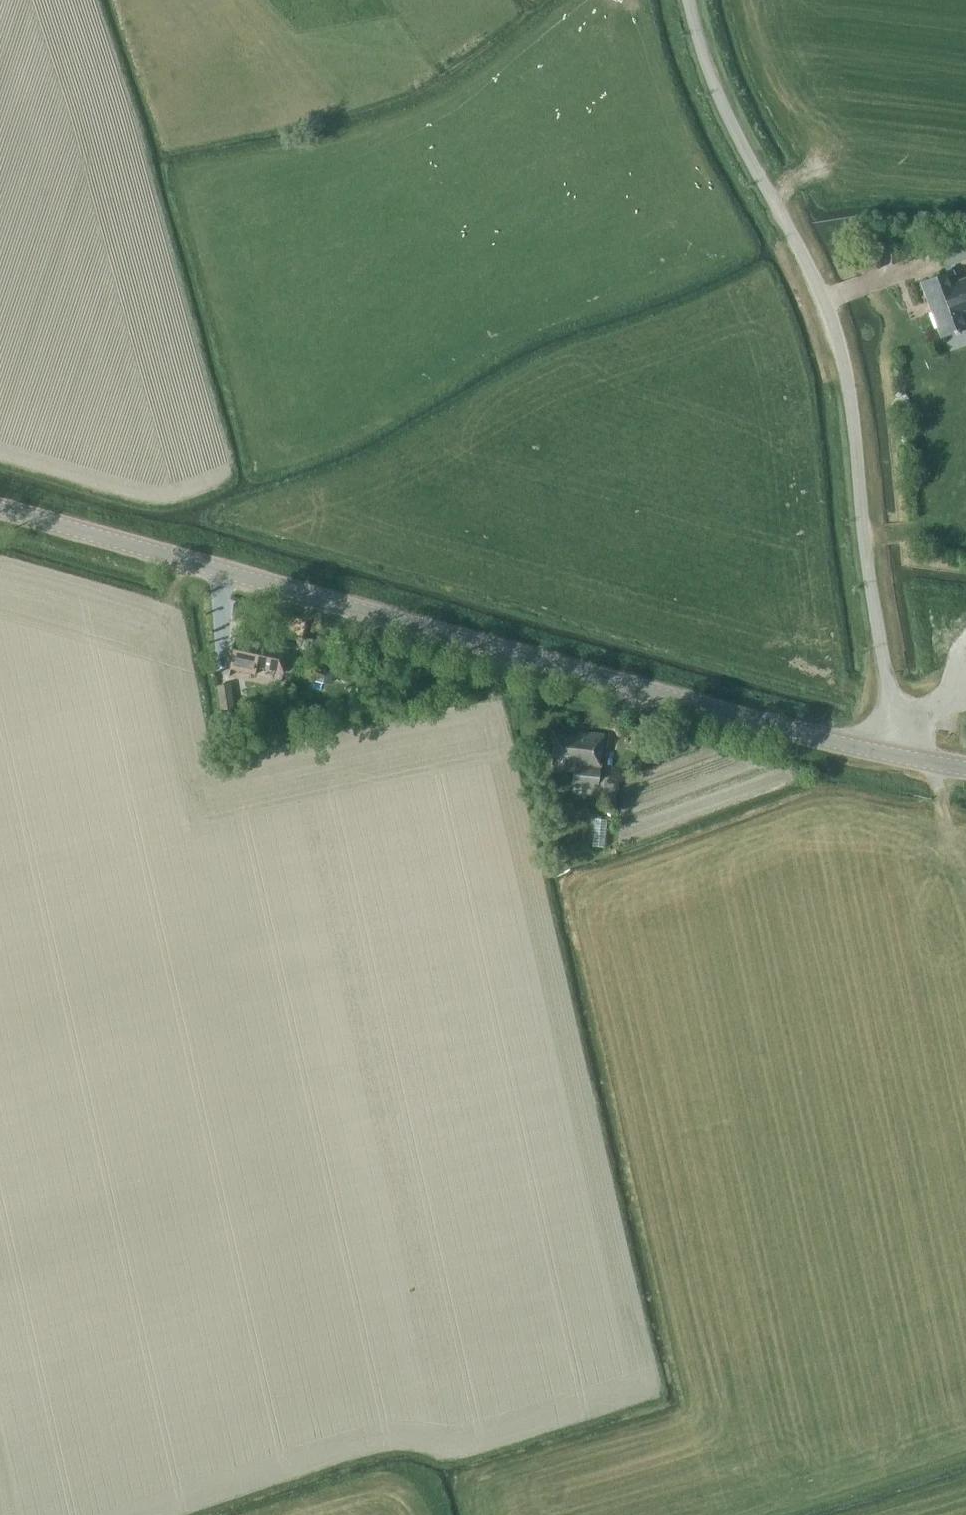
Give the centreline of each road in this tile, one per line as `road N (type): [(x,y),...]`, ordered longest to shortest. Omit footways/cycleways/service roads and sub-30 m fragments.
road 1 (secondary): [(898,757),(0,506)]
road 2 (unclassified): [(898,757),(839,345),(806,260),(726,115),(688,0)]

